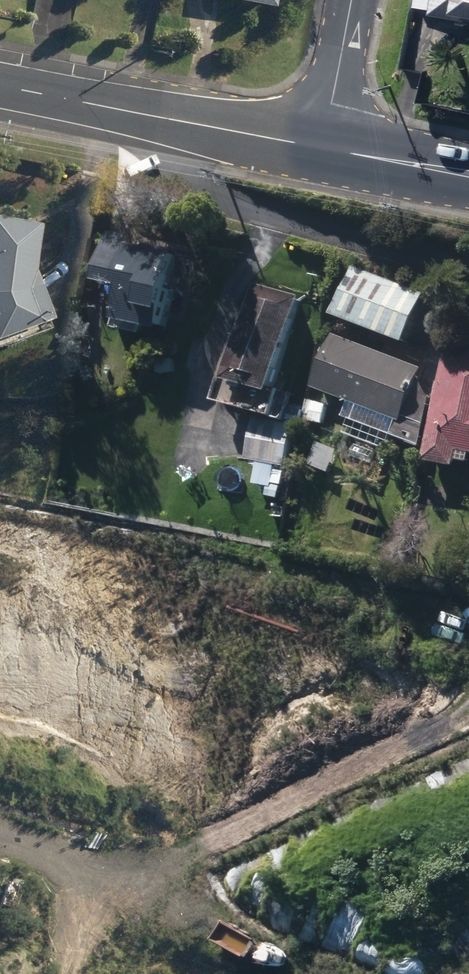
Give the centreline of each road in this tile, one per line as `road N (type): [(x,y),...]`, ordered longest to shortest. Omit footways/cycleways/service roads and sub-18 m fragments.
road 1 (track): [(0,835),(264,896),(359,973)]
road 2 (secondary): [(323,148),(0,83)]
road 3 (residential): [(323,148),(354,0)]
road 4 (secondary): [(468,175),(323,148)]

